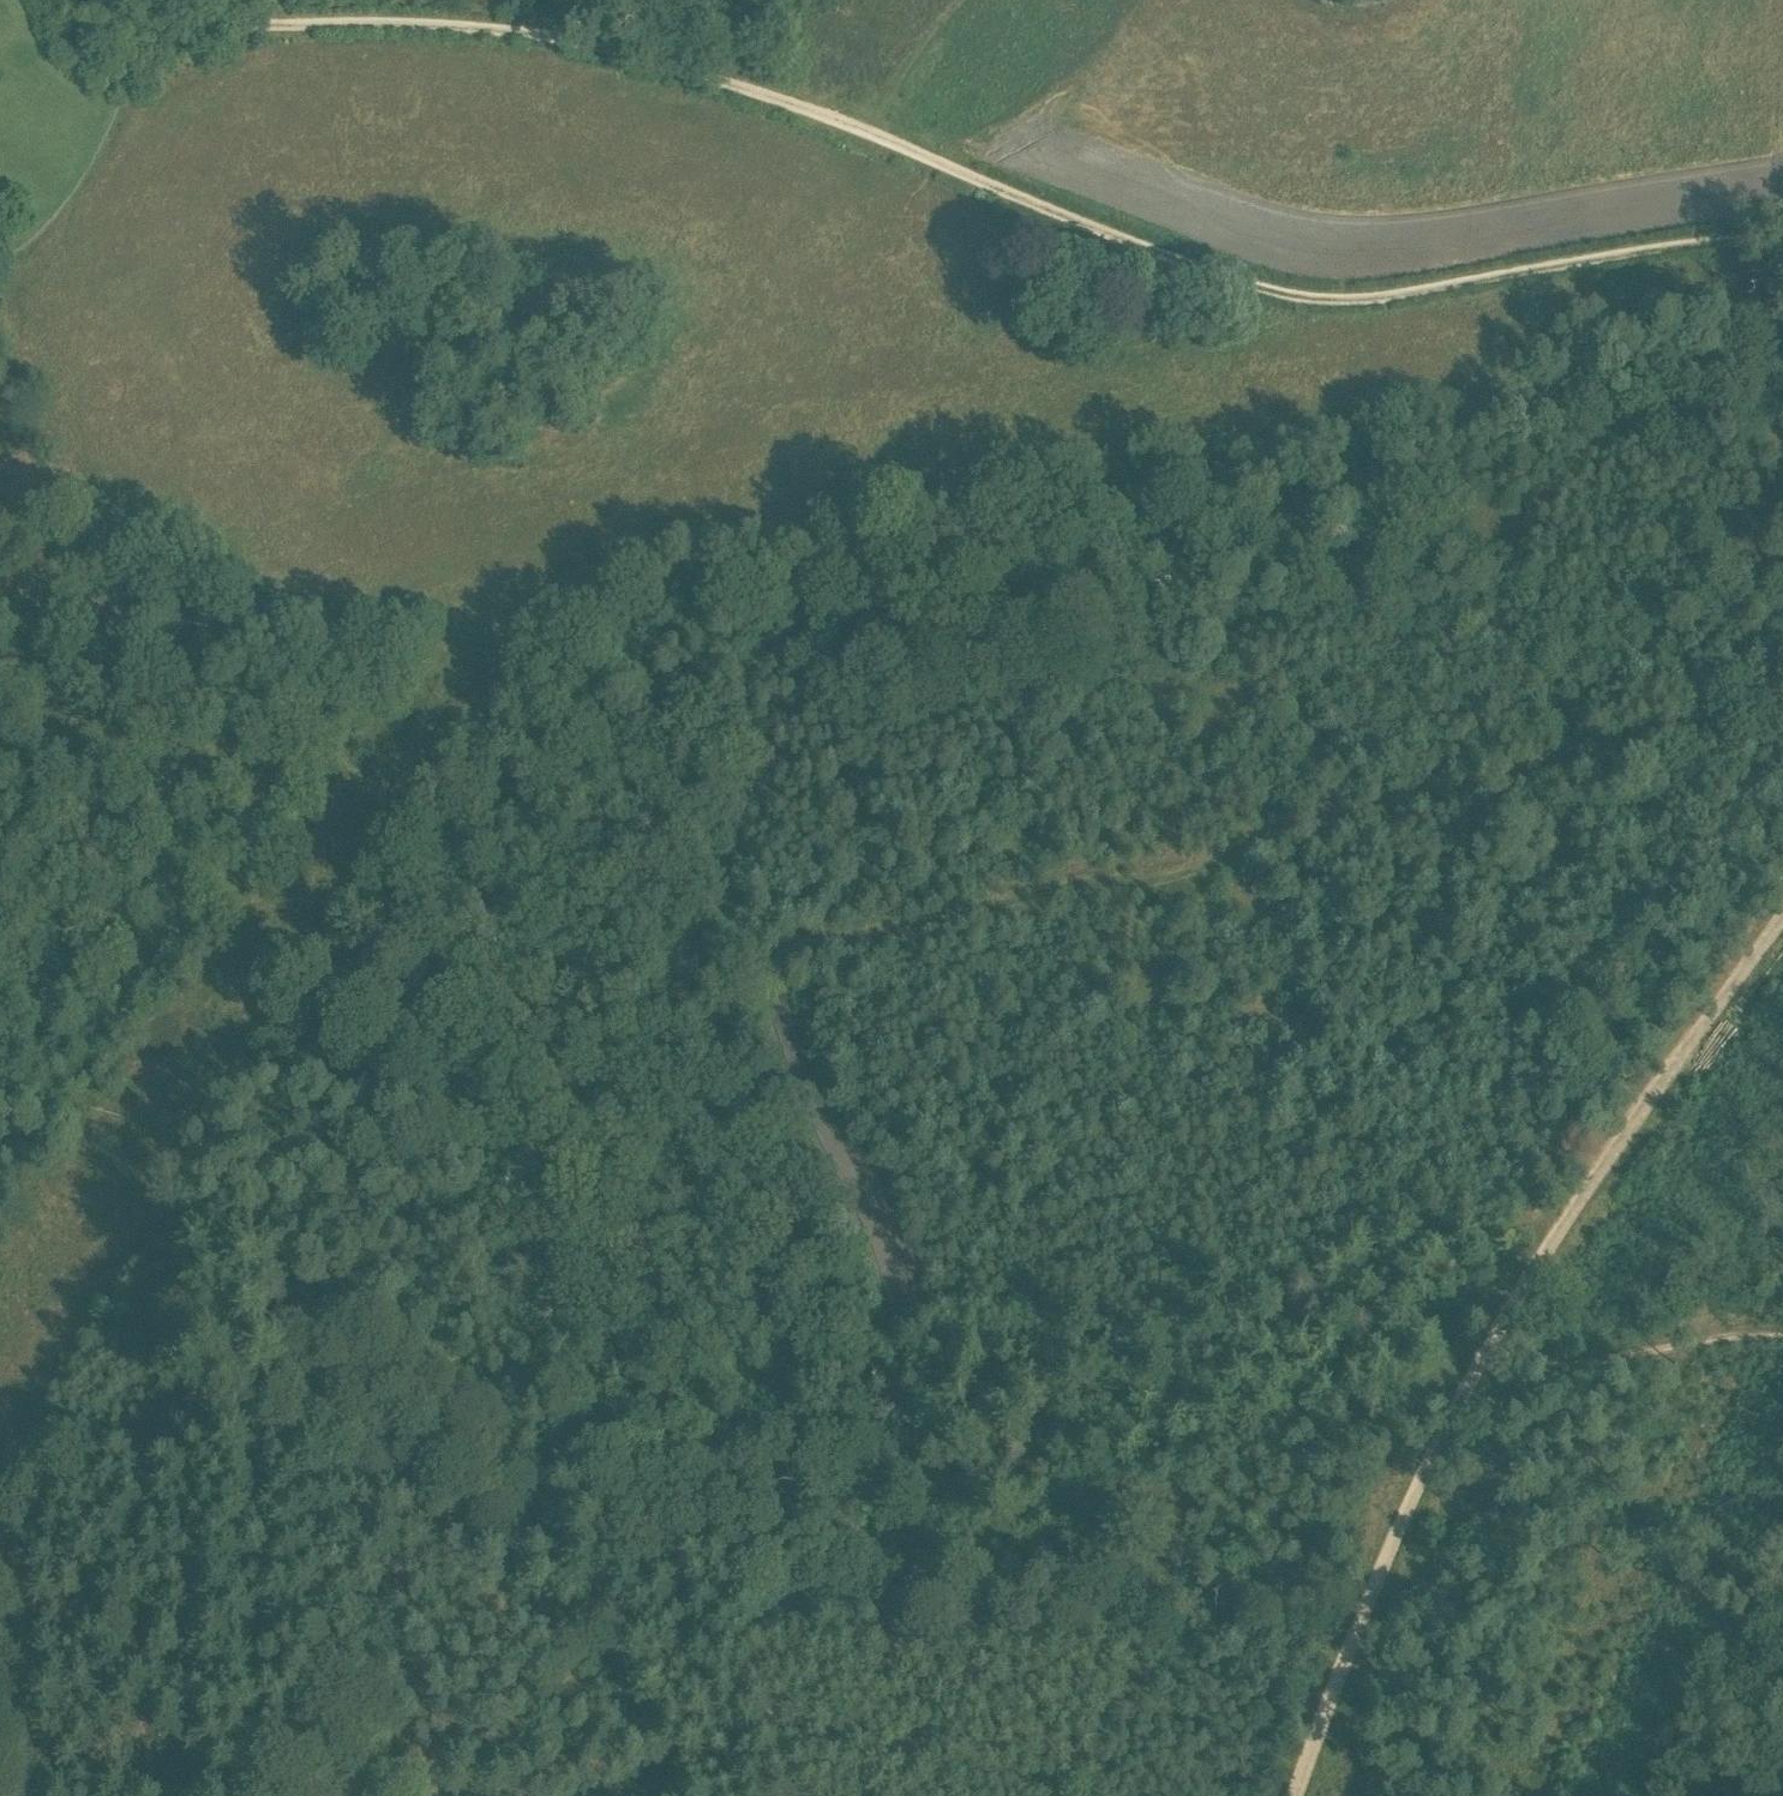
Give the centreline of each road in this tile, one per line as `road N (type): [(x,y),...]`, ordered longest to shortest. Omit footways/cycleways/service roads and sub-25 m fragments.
road 1 (track): [(0,605),(112,568),(203,592),(267,647),(451,905),(672,845),(709,847),(729,872),(766,965),(1079,889),(1158,886),(1782,723)]
road 2 (track): [(1782,238),(1728,237),(1375,300),(1305,297),(1226,281),(856,126),(662,59),(489,29),(191,24),(119,0)]
road 3 (track): [(1368,1610),(937,1630),(749,1615)]
road 4 (track): [(1493,1342),(1782,925)]
road 5 (track): [(1493,1342),(1418,1487),(1296,1795)]
road 6 (track): [(1782,1326),(1572,1364),(1493,1342)]

